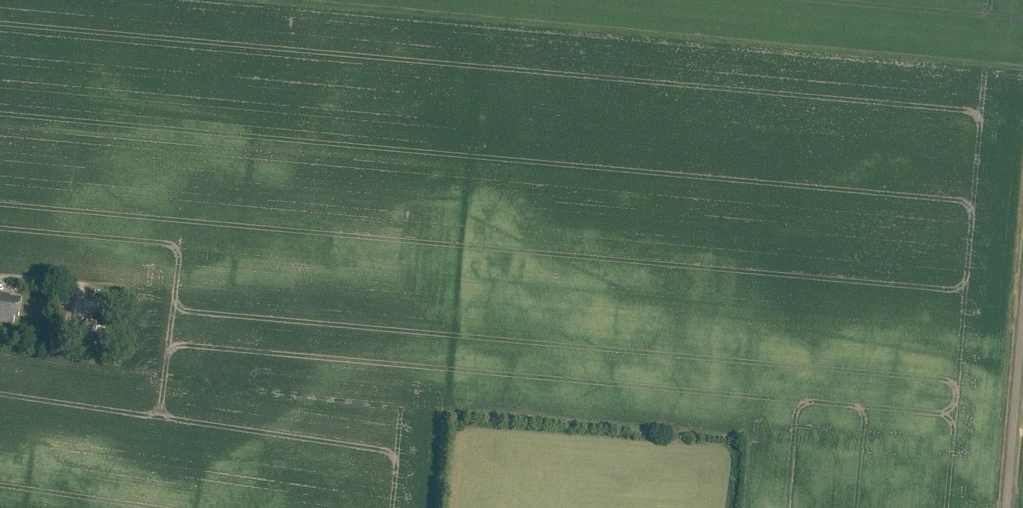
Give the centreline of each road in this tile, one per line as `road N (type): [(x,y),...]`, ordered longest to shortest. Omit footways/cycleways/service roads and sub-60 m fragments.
road 1 (unclassified): [(1006,507),(1022,315)]

